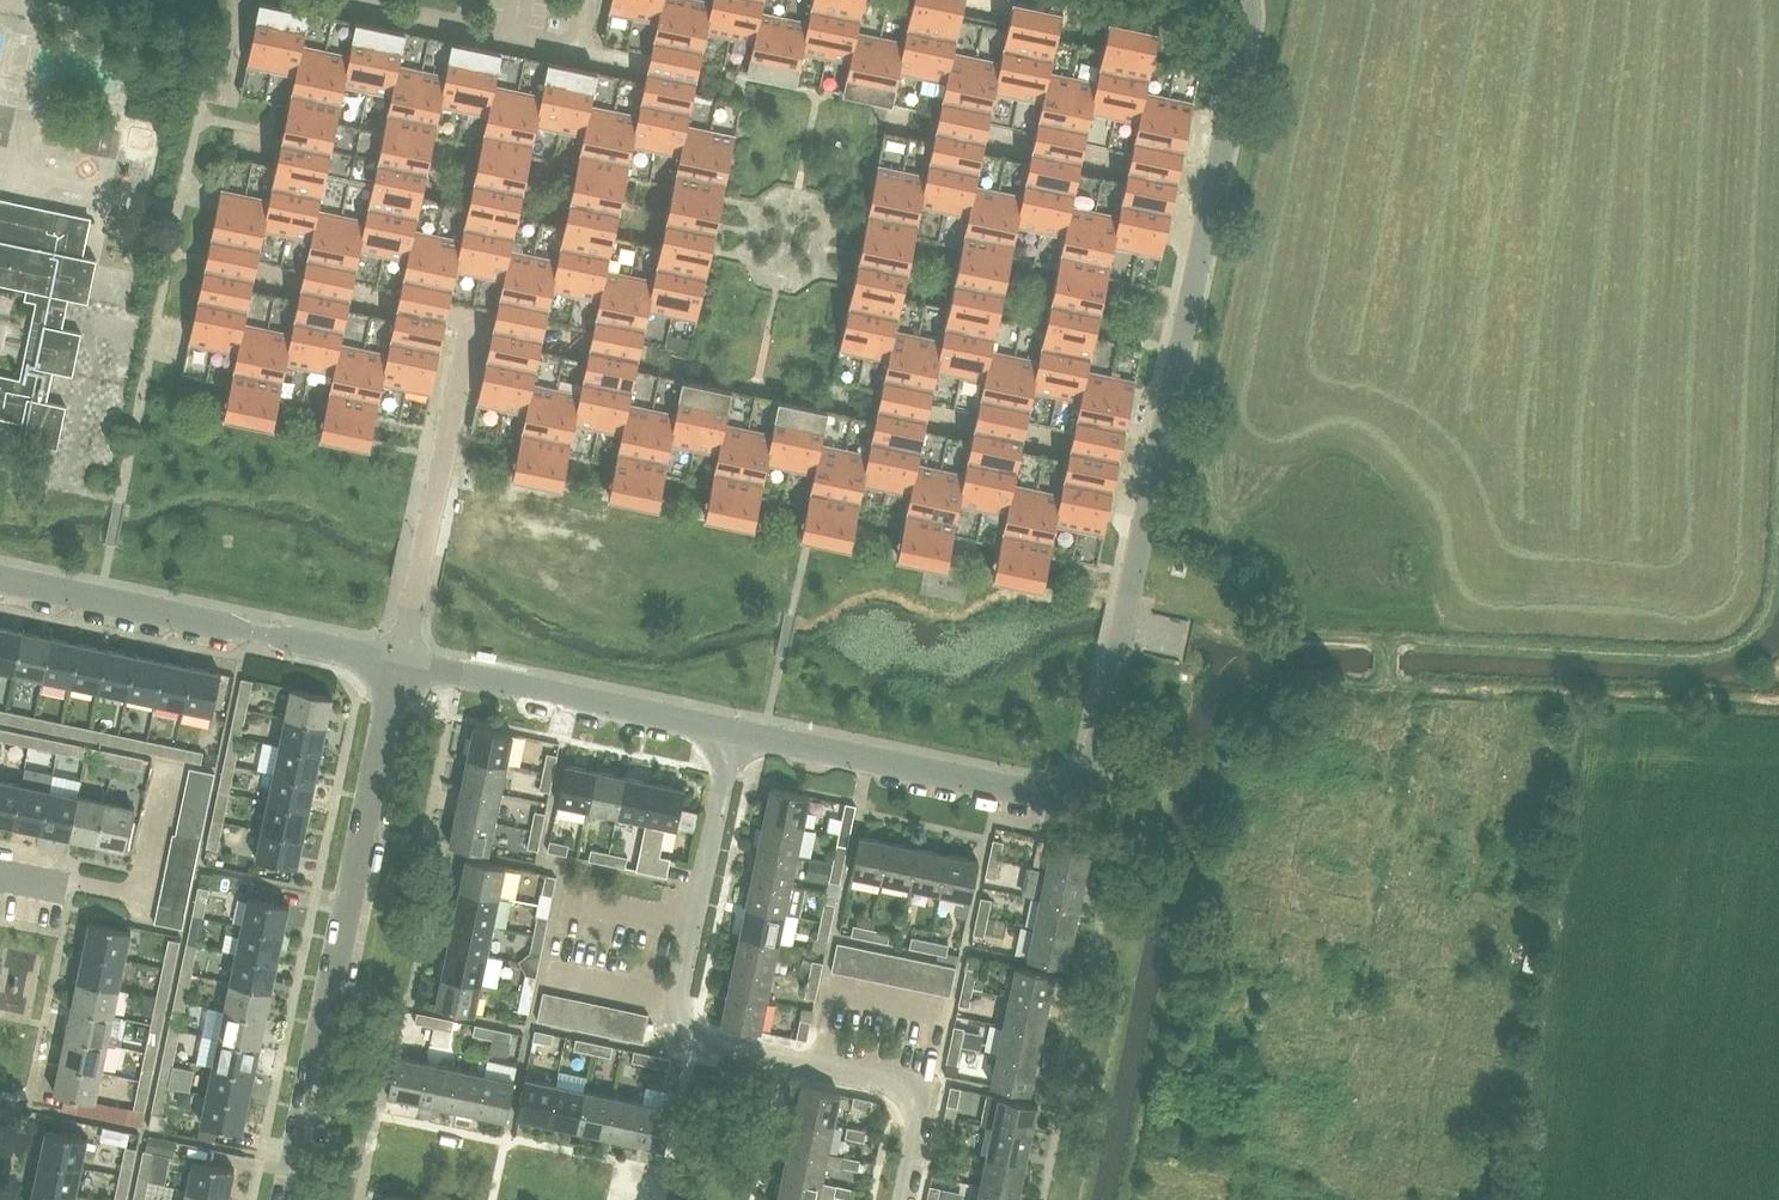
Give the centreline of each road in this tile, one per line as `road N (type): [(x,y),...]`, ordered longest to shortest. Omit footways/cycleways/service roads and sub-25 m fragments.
road 1 (residential): [(901,1199),(915,1097),(894,1082),(696,1045),(678,1032),(674,1019),(737,733)]
road 2 (residential): [(287,1199),(398,663)]
road 3 (residential): [(398,663),(0,580)]
road 4 (residential): [(1098,750),(1075,788),(1043,795),(737,733)]
road 5 (residential): [(398,663),(473,318)]
road 6 (residential): [(737,733),(398,663)]
road 7 (residential): [(1098,750),(1158,462)]
road 8 (residential): [(1158,462),(1215,185)]
road 9 (residential): [(322,0),(582,55)]
road 10 (residential): [(1158,462),(902,409)]
road 11 (residential): [(1215,185),(962,131)]
road 12 (residential): [(223,264),(473,318)]
road 13 (residential): [(163,781),(145,876),(116,896),(0,873)]
road 14 (residential): [(1215,185),(1244,48),(1244,0)]
road 15 (residential): [(633,351),(473,318)]

